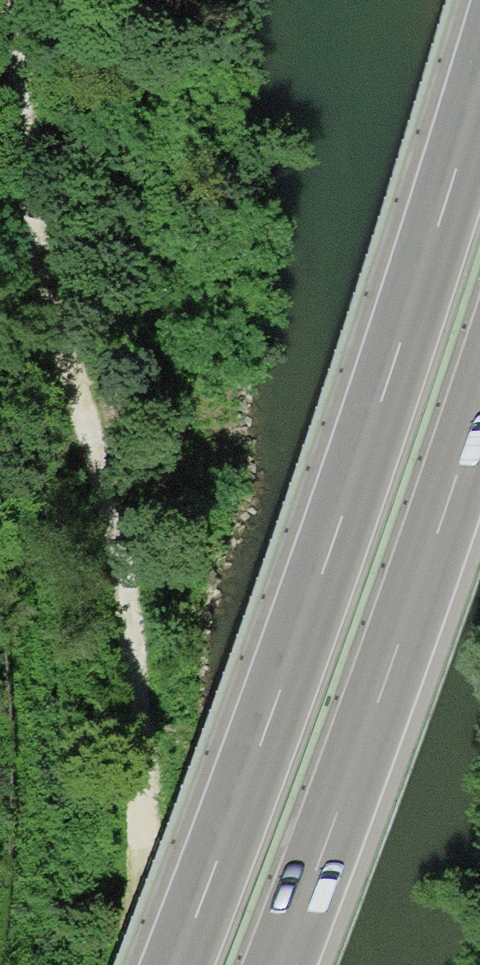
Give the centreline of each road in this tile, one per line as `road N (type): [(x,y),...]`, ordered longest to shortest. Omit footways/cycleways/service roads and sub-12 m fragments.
road 1 (motorway): [(479,78),(429,240),(166,964)]
road 2 (motorway): [(270,964),(479,397)]

